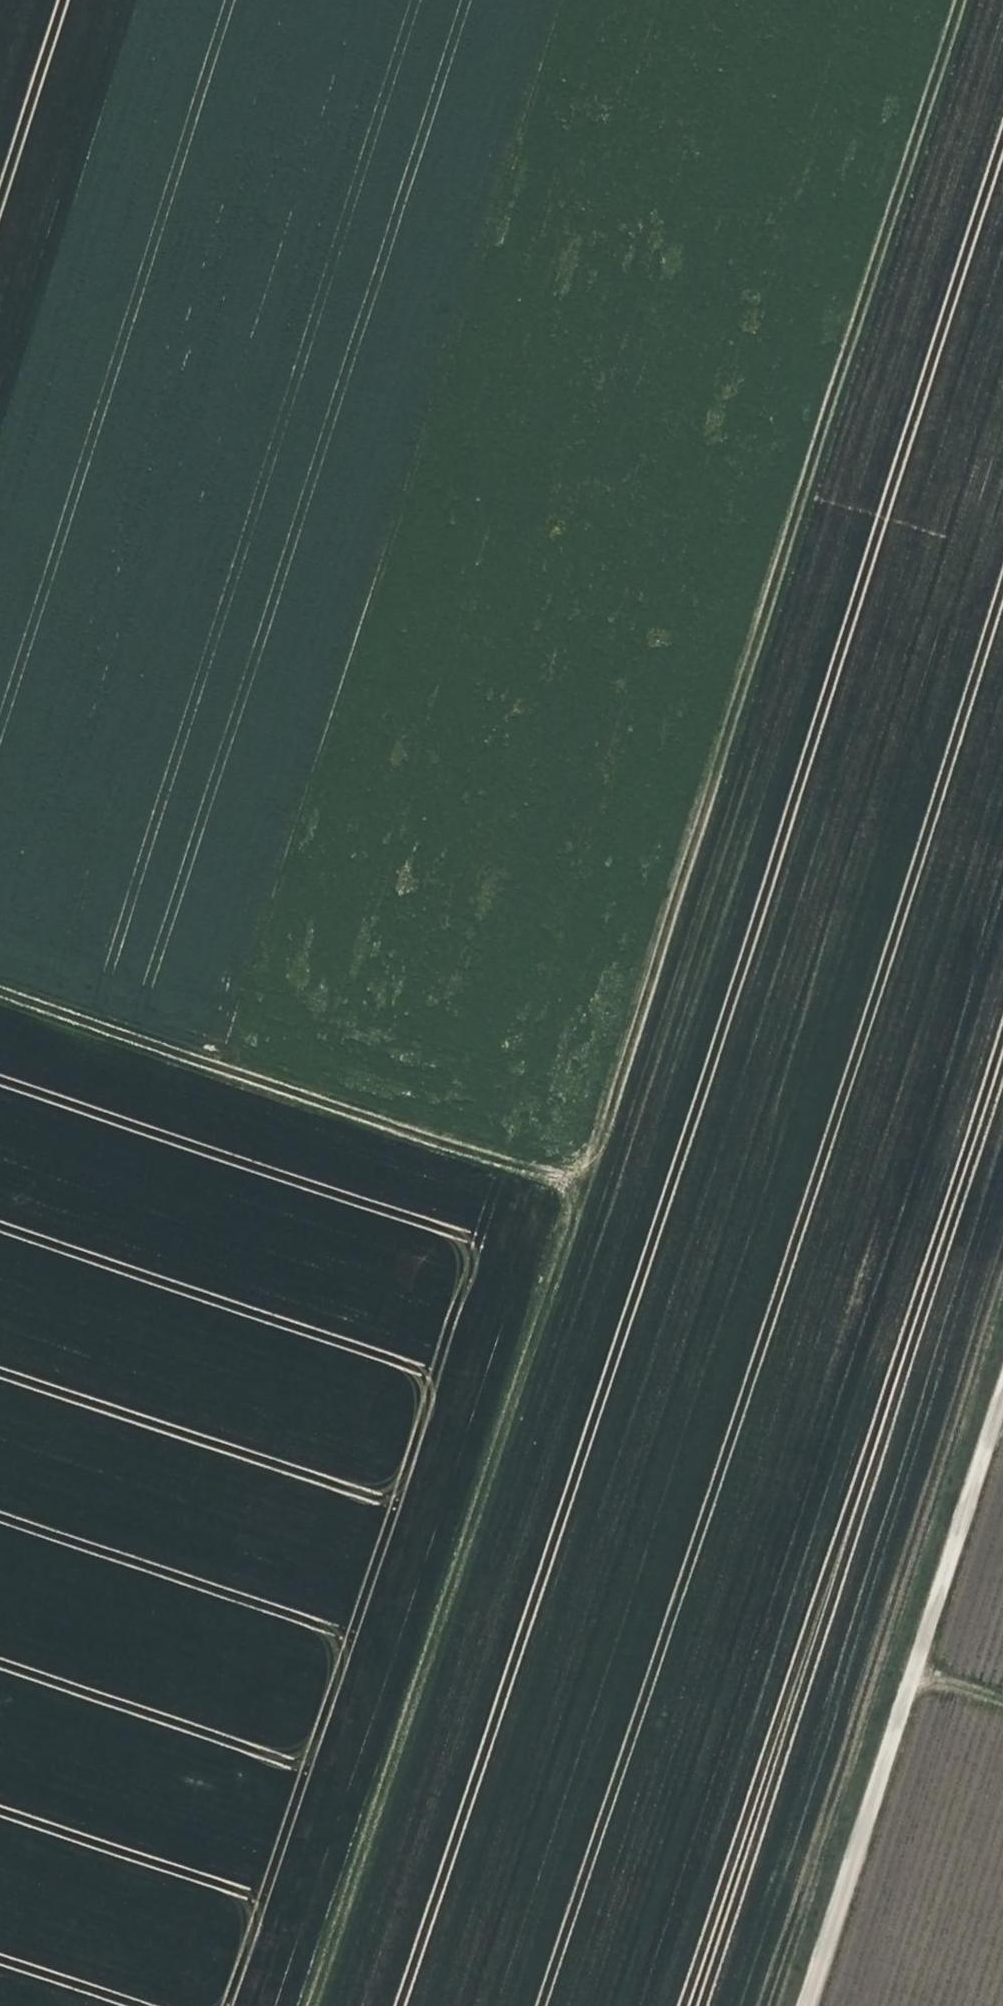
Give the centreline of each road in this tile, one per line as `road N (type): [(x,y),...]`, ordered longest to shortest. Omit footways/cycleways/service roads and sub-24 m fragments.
road 1 (track): [(0,993),(578,1183),(959,0)]
road 2 (track): [(578,1183),(313,2005)]
road 3 (track): [(803,2005),(1002,1374)]

